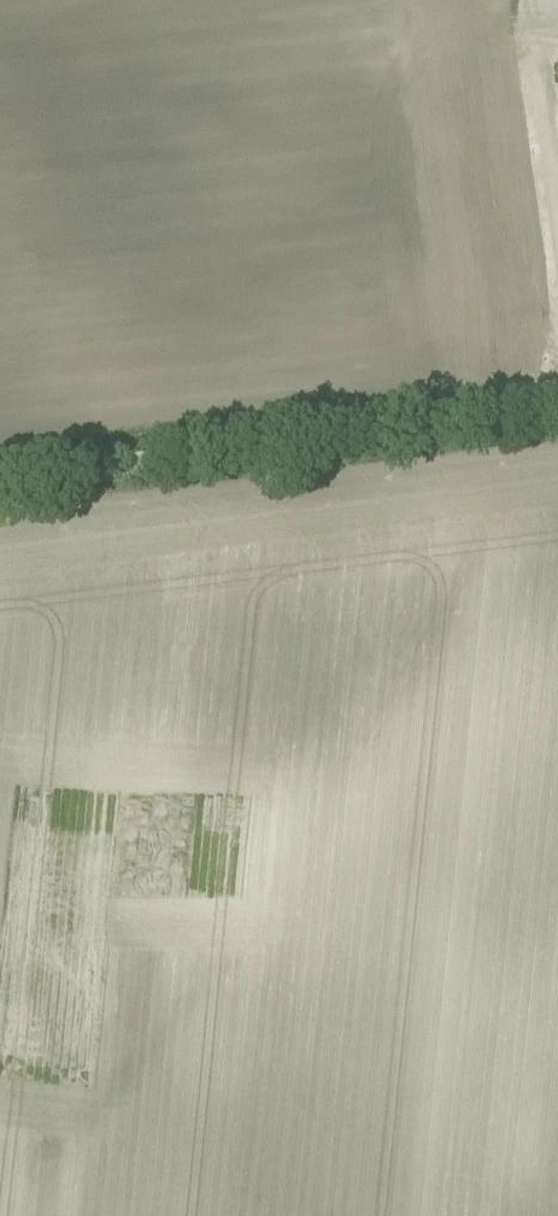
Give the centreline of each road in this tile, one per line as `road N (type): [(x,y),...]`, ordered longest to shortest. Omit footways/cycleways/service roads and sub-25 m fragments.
road 1 (unclassified): [(0,484),(557,413)]

